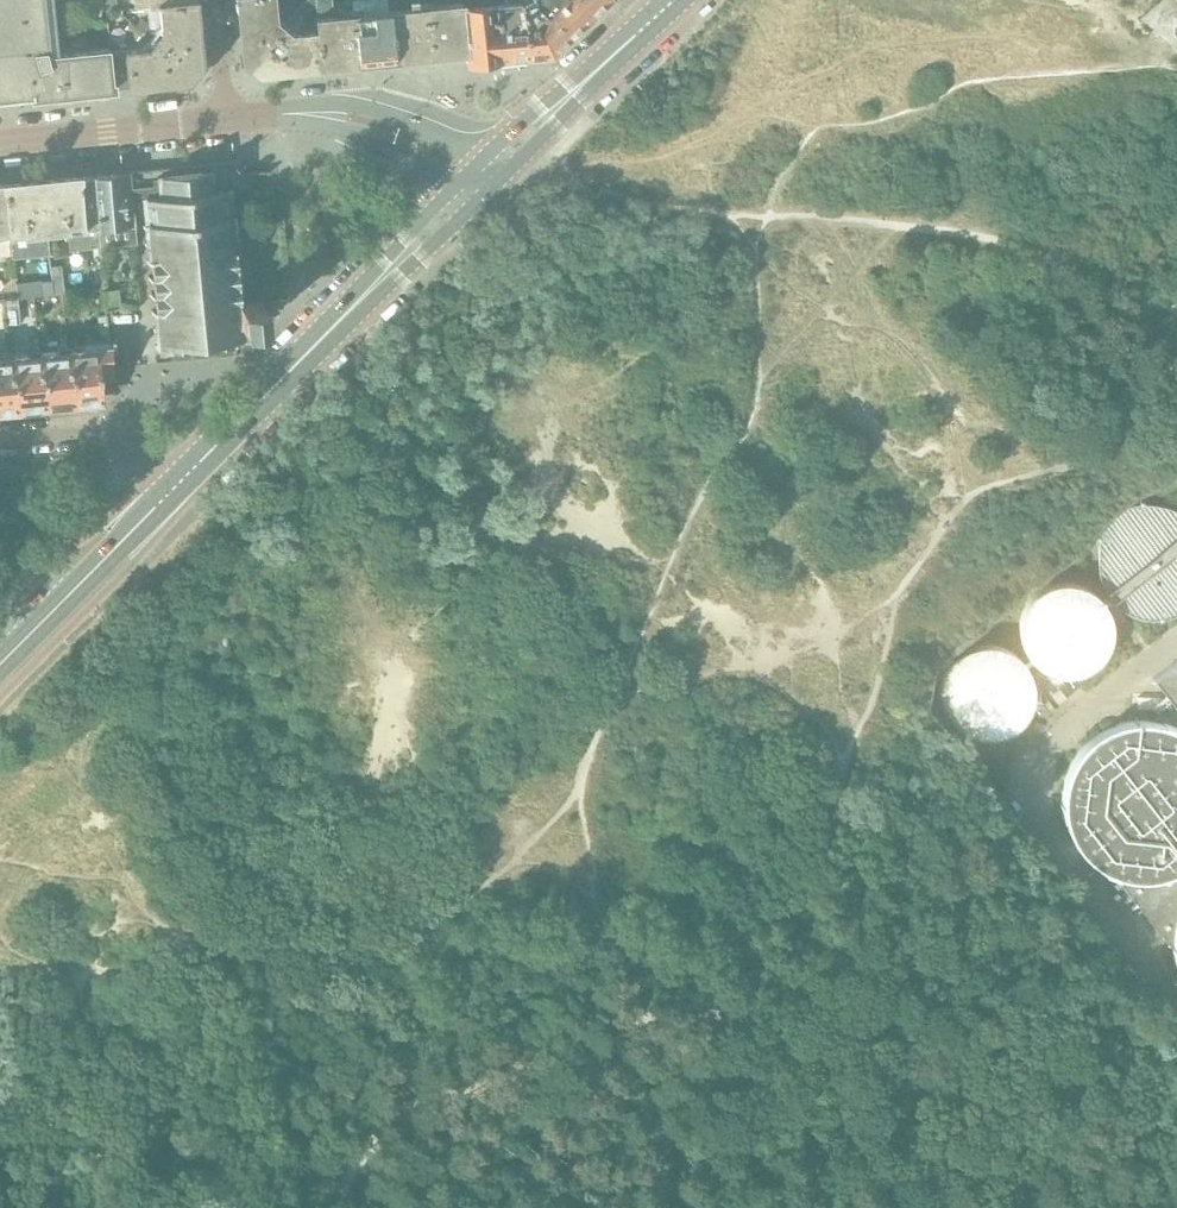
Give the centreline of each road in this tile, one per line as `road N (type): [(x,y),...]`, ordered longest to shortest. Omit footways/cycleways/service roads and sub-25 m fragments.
road 1 (tertiary): [(205,459),(483,181)]
road 2 (tertiary): [(0,665),(205,459)]
road 3 (residential): [(483,181),(404,130),(295,114),(226,121)]
road 4 (tertiary): [(483,181),(656,18)]
road 5 (residential): [(226,121),(0,143)]
road 6 (residential): [(205,459),(175,436),(153,432),(0,444)]
road 7 (residential): [(215,0),(226,121)]

